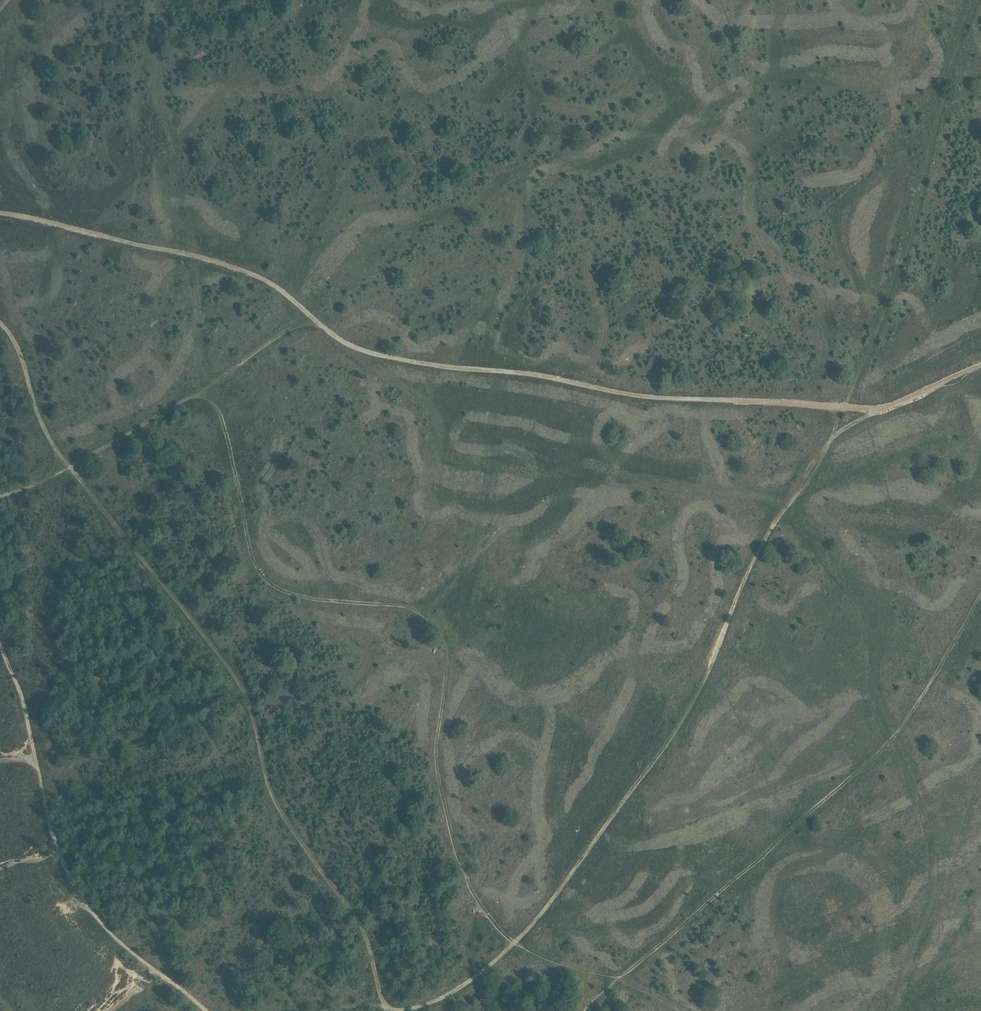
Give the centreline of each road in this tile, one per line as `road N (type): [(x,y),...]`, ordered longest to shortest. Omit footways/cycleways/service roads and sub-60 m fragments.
road 1 (track): [(0,214),(263,278),(355,349),(441,365),(621,393),(881,410),(980,367)]
road 2 (track): [(388,1010),(359,921),(275,801),(237,675),(71,468)]
road 3 (track): [(71,468),(40,421),(17,341),(0,323)]

